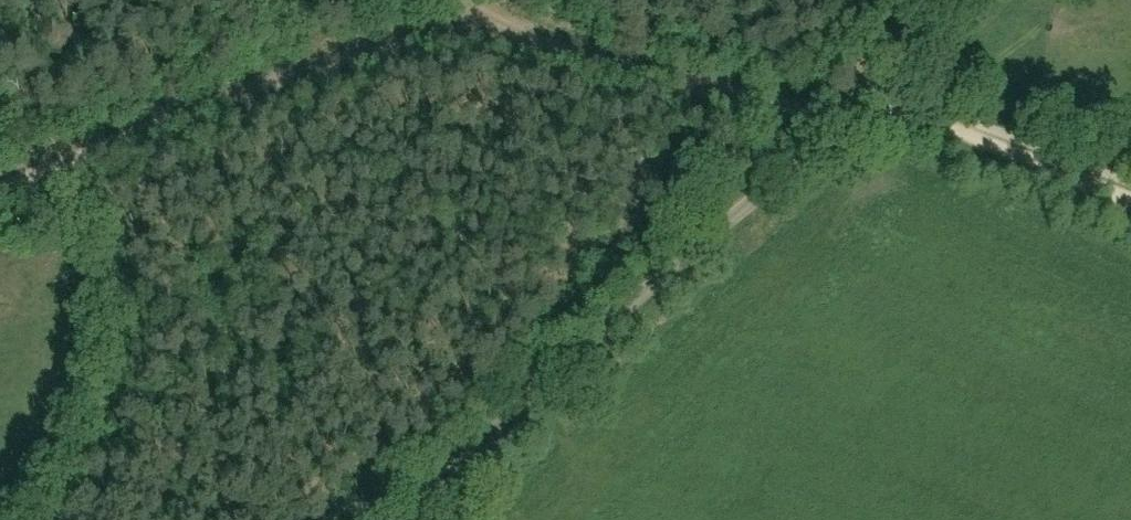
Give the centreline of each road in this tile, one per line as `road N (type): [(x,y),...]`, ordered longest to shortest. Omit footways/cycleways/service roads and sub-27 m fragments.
road 1 (unclassified): [(424,519),(858,105),(918,0)]
road 2 (track): [(493,34),(398,38),(357,49),(0,184)]
road 3 (track): [(858,105),(761,100),(493,34)]
road 4 (track): [(858,105),(1130,202)]

